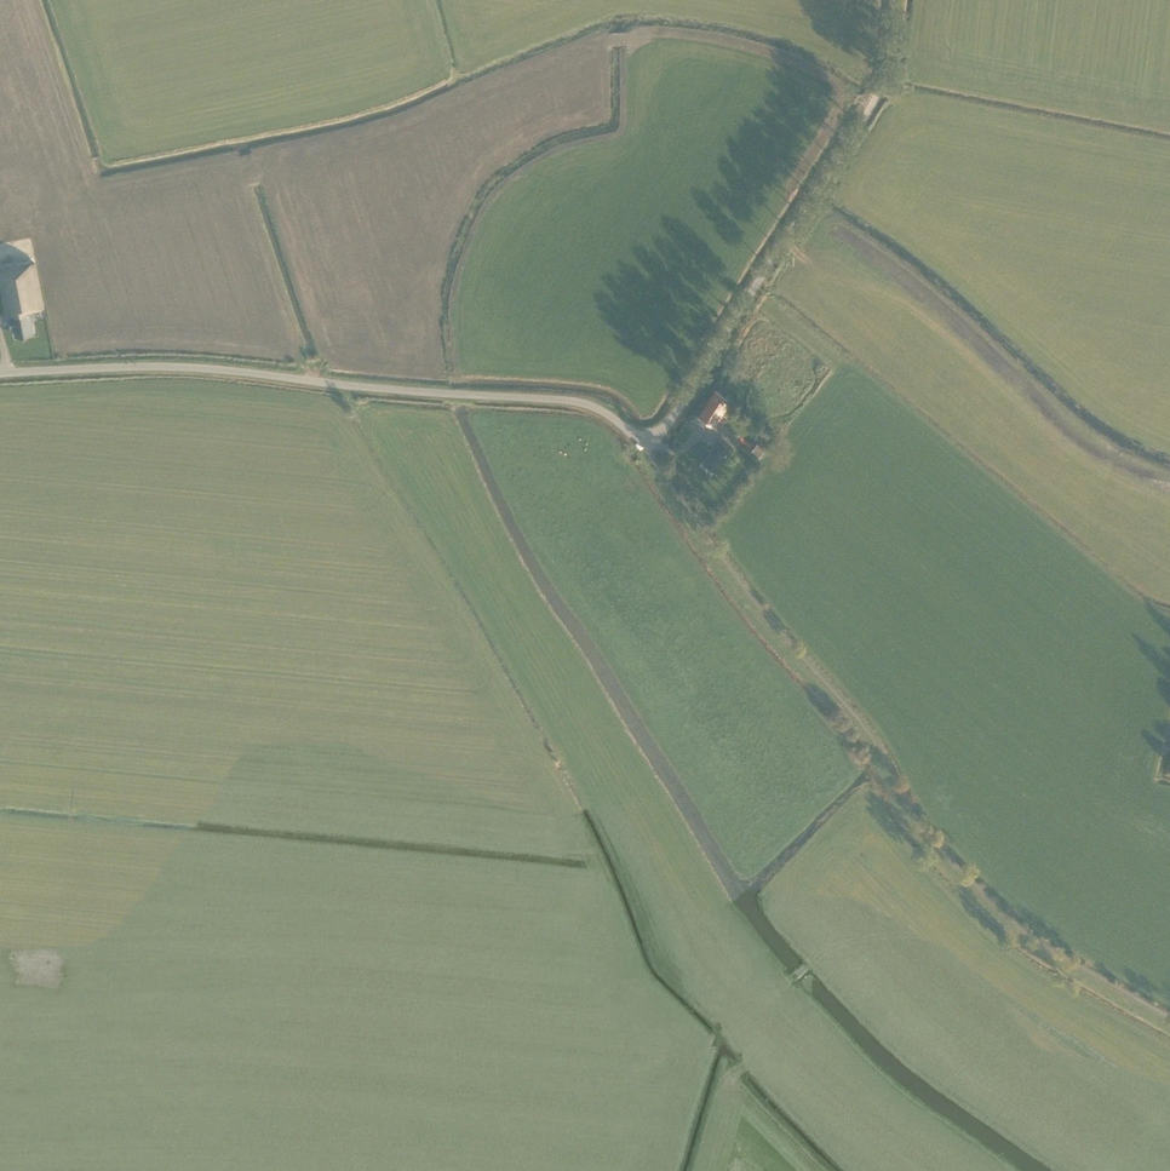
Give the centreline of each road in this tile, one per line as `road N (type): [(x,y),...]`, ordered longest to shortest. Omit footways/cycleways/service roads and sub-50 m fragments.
road 1 (unclassified): [(0,370),(198,367),(566,399),(603,411),(637,435),(650,433),(670,420),(860,124),(889,62),(896,0)]

